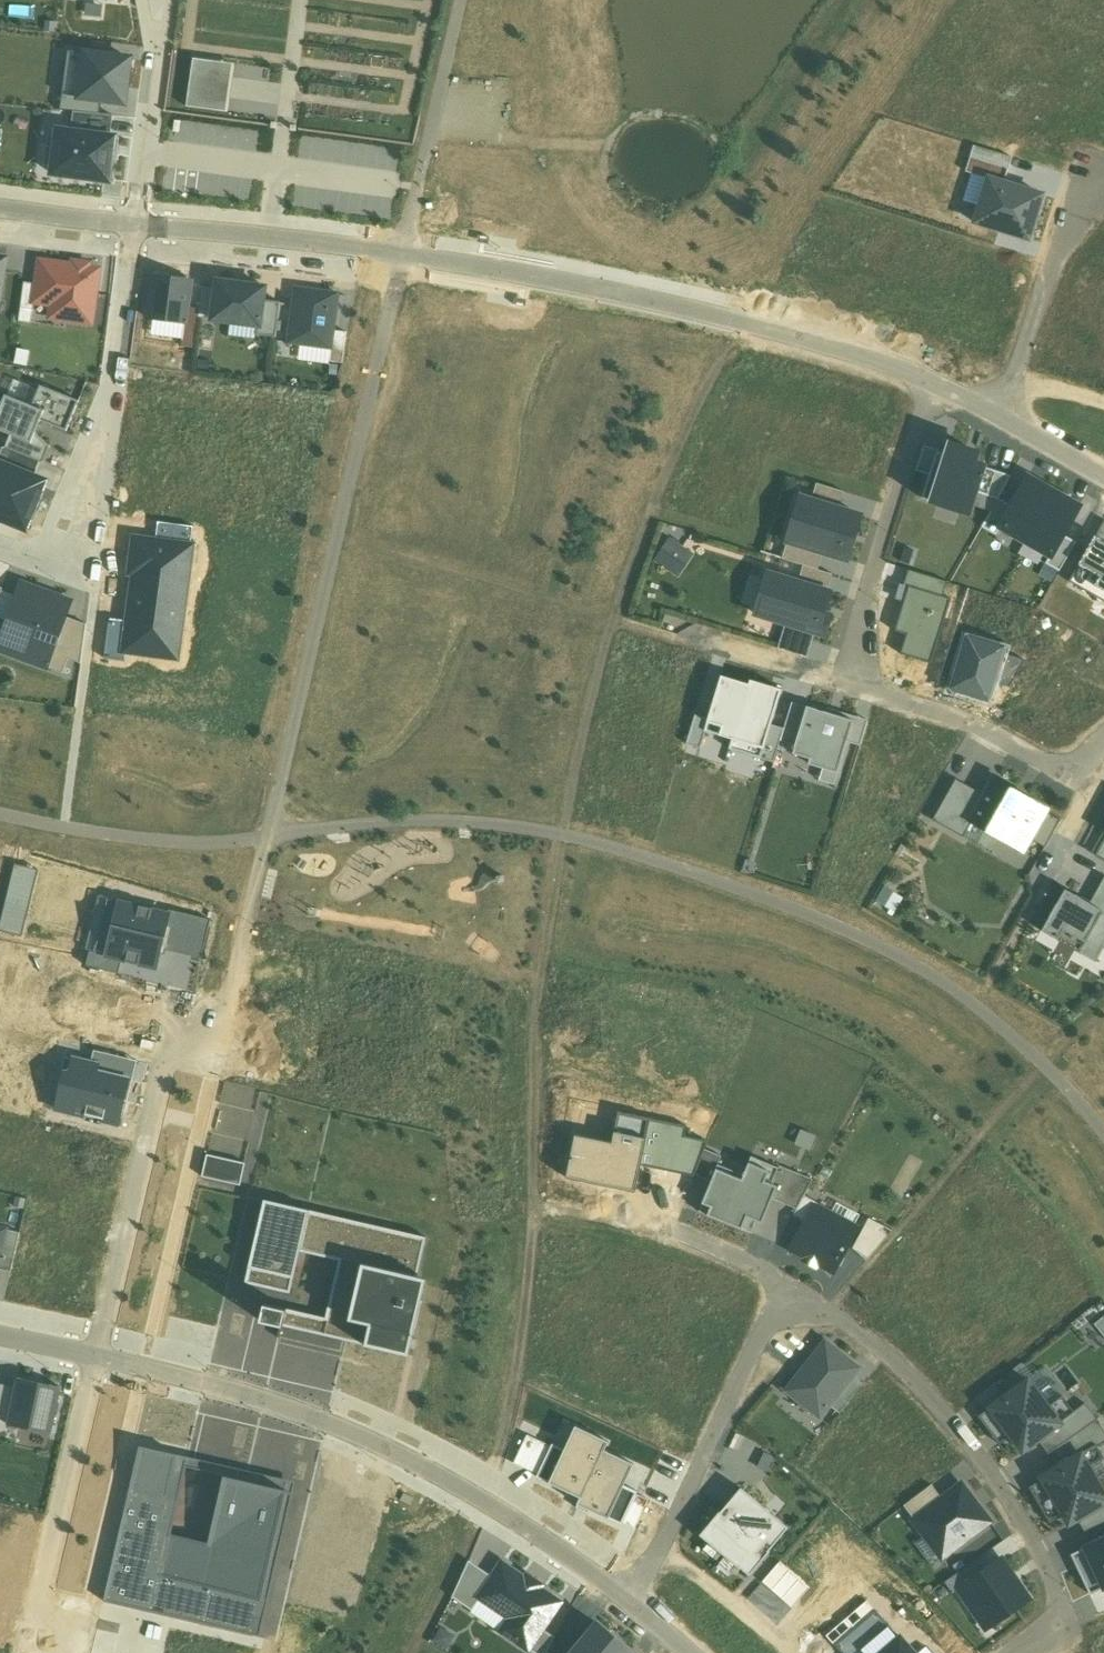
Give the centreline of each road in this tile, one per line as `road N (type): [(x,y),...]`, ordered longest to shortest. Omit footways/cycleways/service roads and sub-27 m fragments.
road 1 (track): [(90,1607),(461,0)]
road 2 (residential): [(137,227),(571,283),(832,347),(937,383)]
road 3 (residential): [(1027,1652),(1058,1631),(1058,1604),(1013,1500),(932,1396),(874,1346),(789,1293)]
road 4 (residential): [(488,1504),(318,1421),(93,1355)]
road 5 (residential): [(0,548),(33,560),(56,558),(110,398),(137,227)]
road 6 (residential): [(93,1355),(177,1035),(198,1014),(228,1013)]
road 7 (residential): [(627,1593),(655,1561),(789,1293)]
road 8 (residential): [(38,1652),(31,1638),(93,1355)]
road 9 (residential): [(865,669),(860,647),(937,383)]
road 10 (residential): [(1001,418),(1065,238),(1103,177)]
road 11 (residential): [(1076,766),(1052,764),(969,721),(887,697),(865,669)]
road 12 (residential): [(159,0),(162,43),(137,227)]
road 13 (residential): [(865,669),(834,677),(678,640)]
road 14 (residential): [(488,1504),(627,1593)]
road 15 (residential): [(0,207),(137,227)]
road 16 (residential): [(1076,766),(1071,829),(1043,884)]

